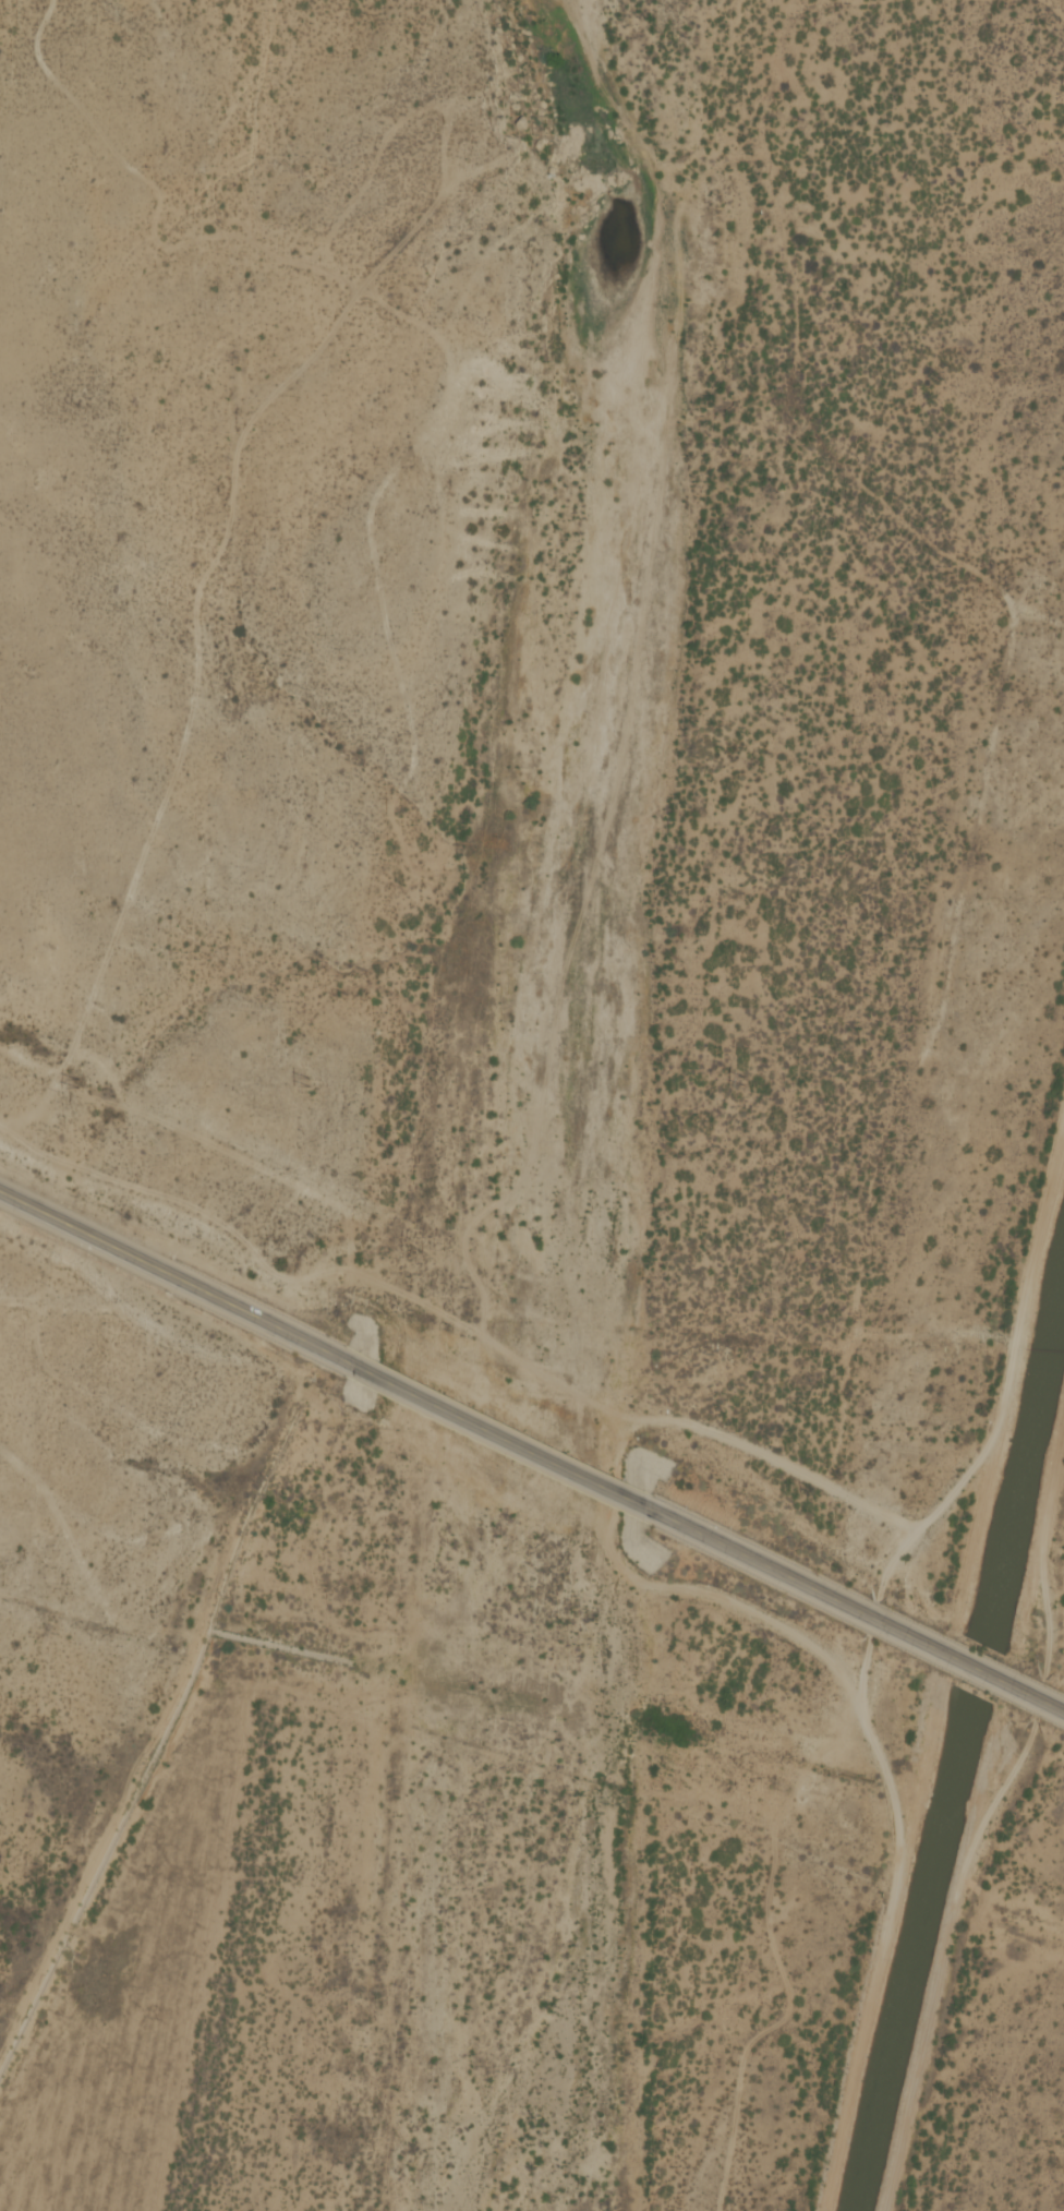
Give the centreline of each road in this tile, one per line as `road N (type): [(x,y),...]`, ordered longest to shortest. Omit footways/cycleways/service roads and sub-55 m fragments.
road 1 (track): [(200,1633),(24,2008),(0,2036)]
road 2 (trunk): [(350,1363),(0,1194)]
road 3 (trunk): [(650,1507),(350,1363)]
road 4 (trunk): [(947,1655),(650,1507)]

